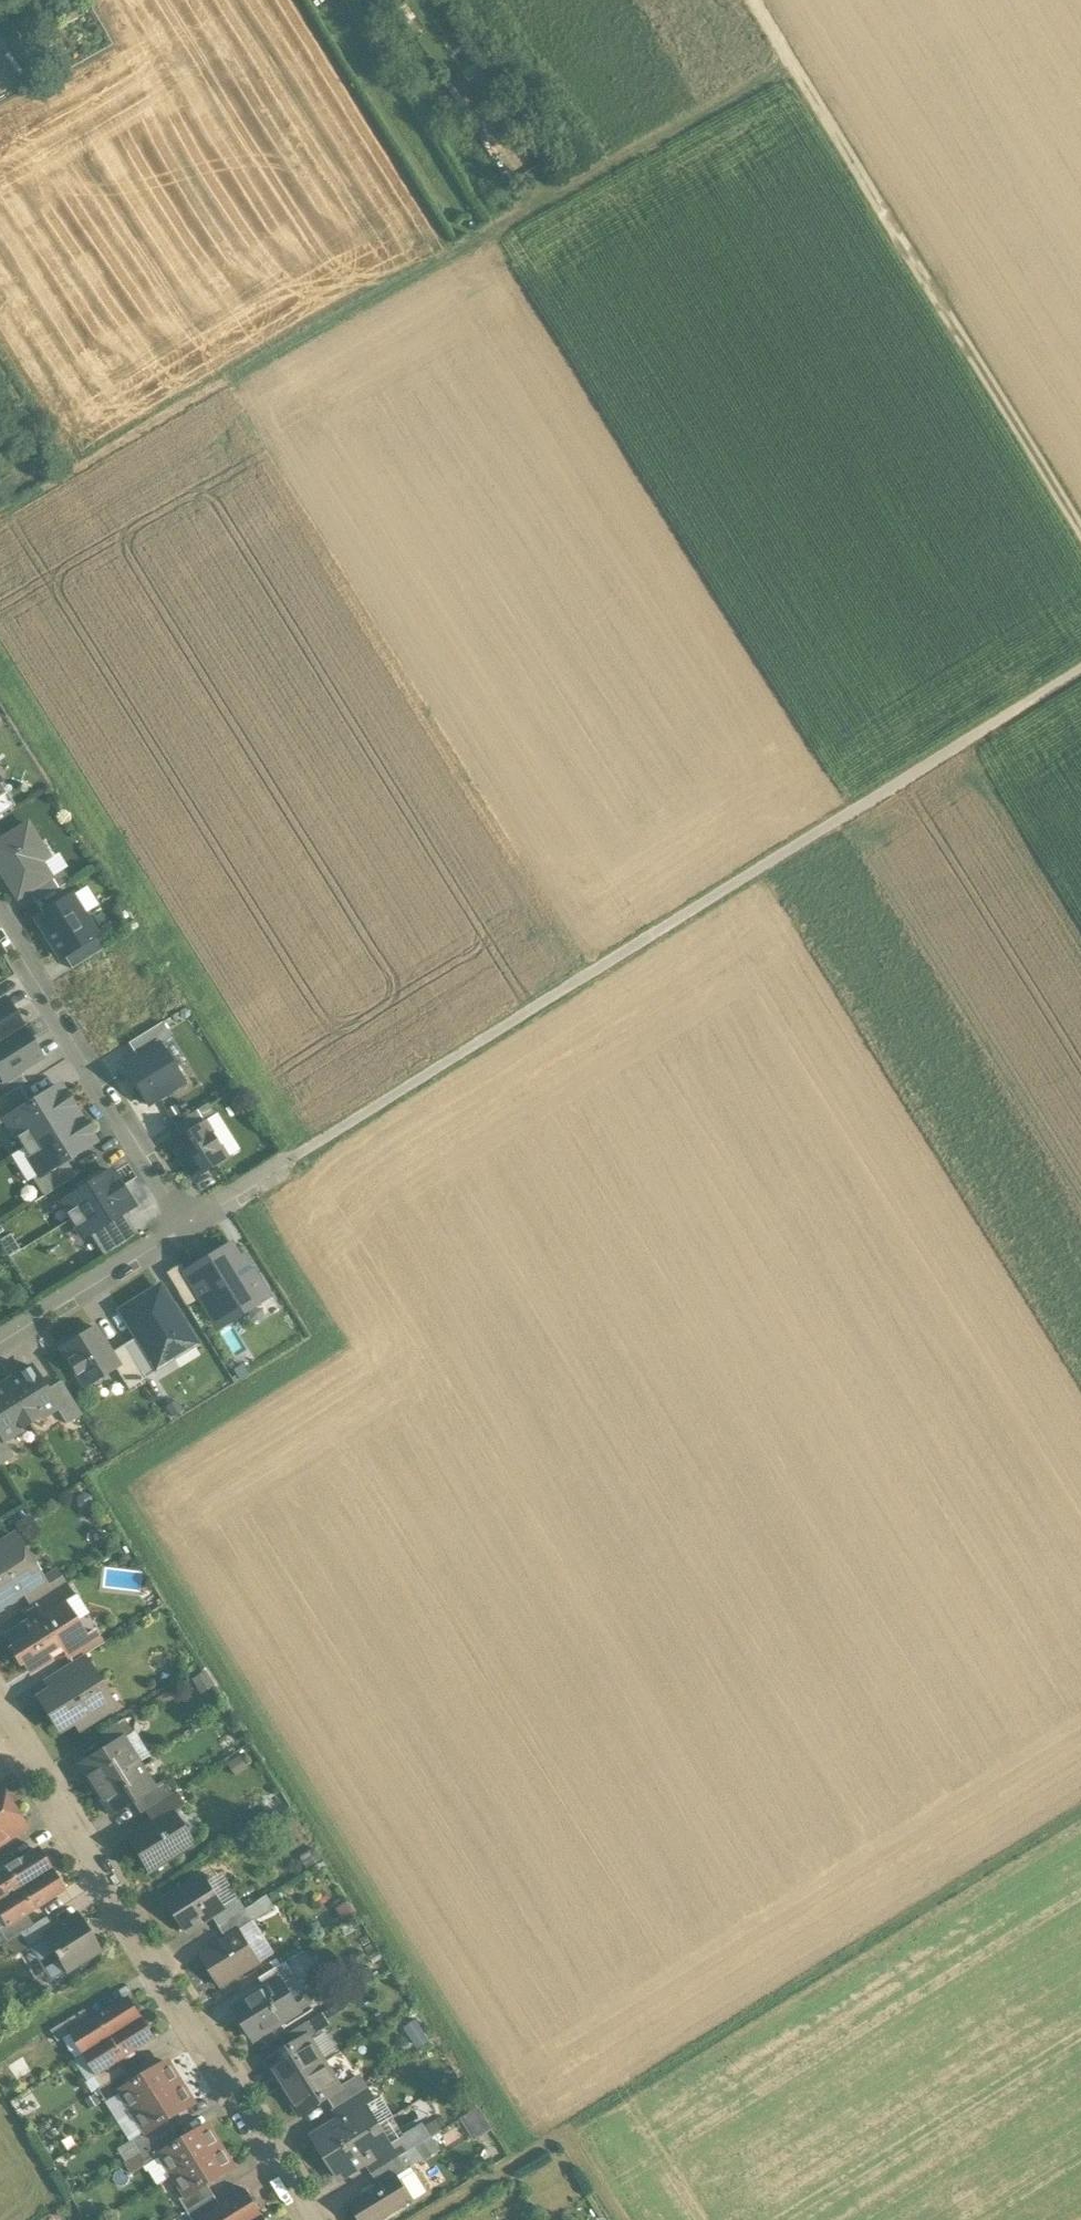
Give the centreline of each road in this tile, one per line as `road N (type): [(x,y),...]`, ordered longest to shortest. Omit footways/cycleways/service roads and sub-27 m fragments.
road 1 (track): [(293,1158),(1080,671)]
road 2 (track): [(785,63),(0,516)]
road 3 (track): [(1080,1815),(426,2219)]
road 4 (track): [(1080,540),(746,0)]
road 5 (residential): [(320,2219),(0,1708)]
road 6 (residential): [(193,1220),(0,925)]
road 7 (residential): [(0,1338),(193,1220)]

